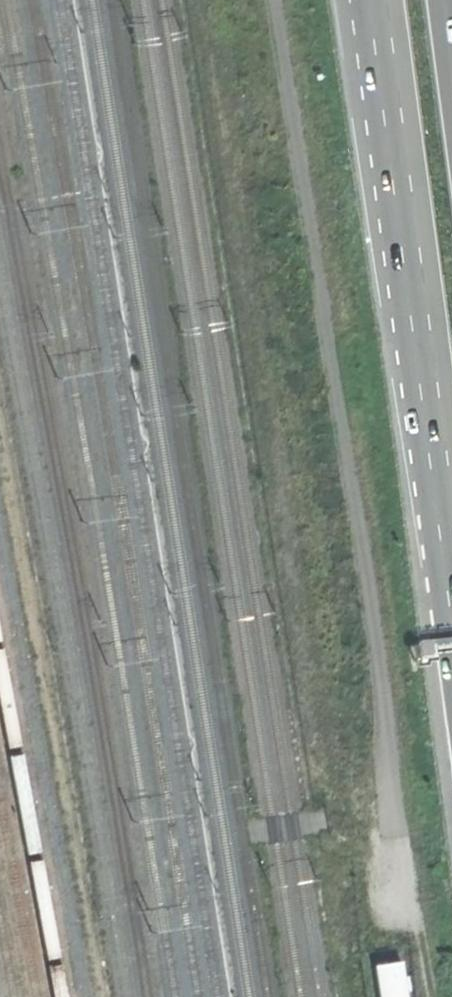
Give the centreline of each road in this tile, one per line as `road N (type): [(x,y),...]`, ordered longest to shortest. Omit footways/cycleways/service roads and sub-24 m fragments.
road 1 (trunk): [(376,0),(451,569)]
road 2 (track): [(412,870),(432,996)]

